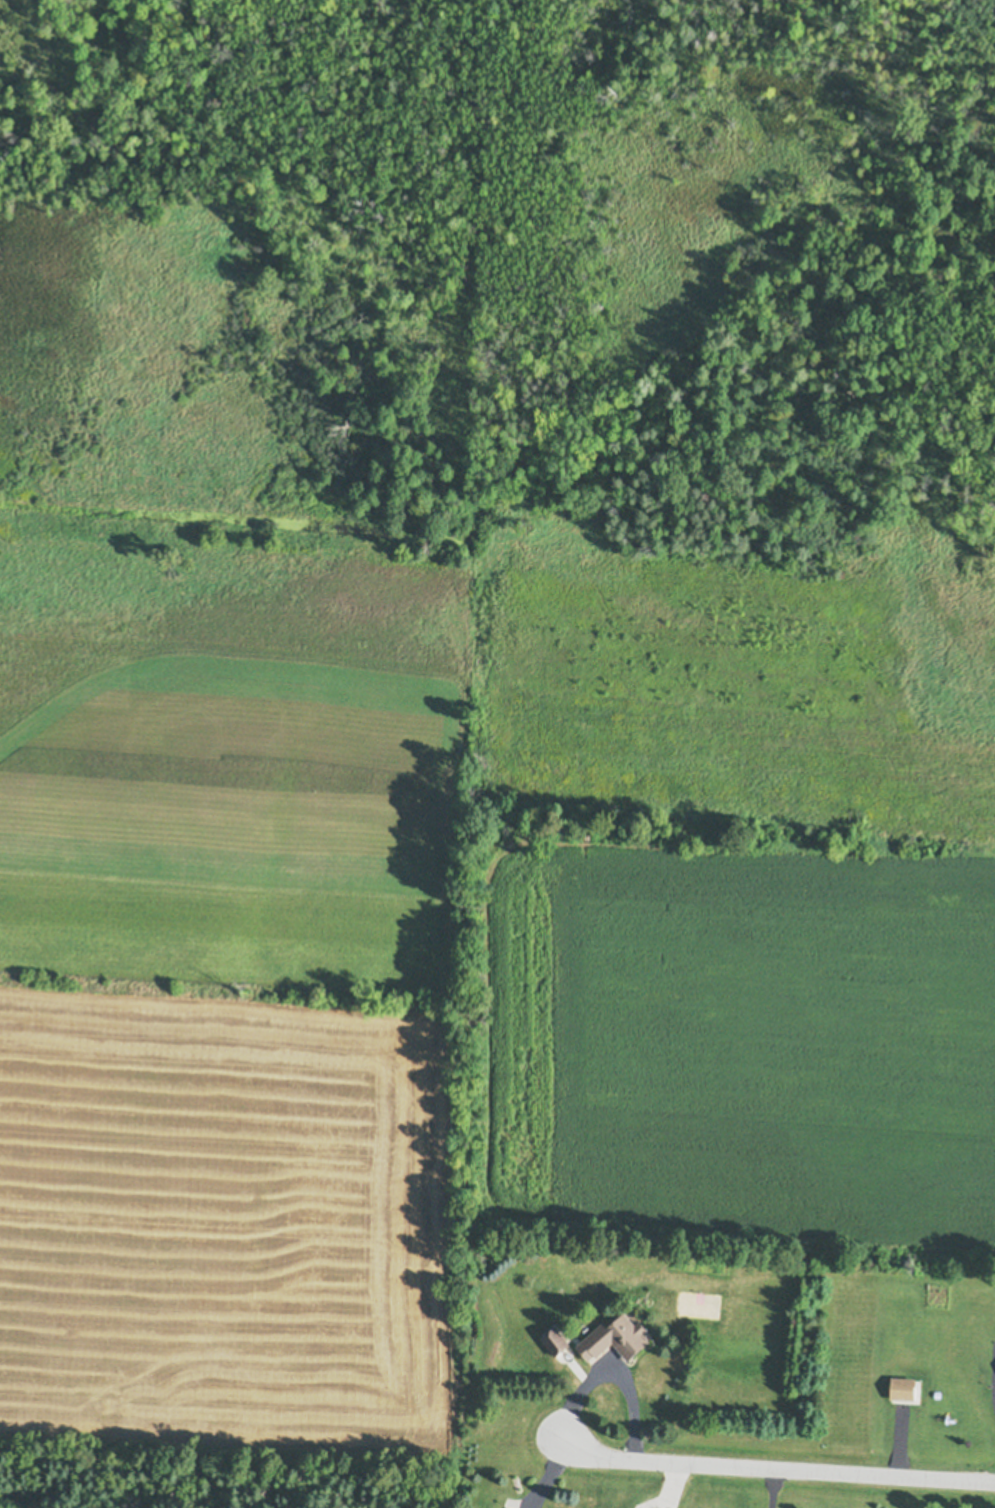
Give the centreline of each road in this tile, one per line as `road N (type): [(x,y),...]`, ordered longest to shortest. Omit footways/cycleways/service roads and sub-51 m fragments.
road 1 (residential): [(994,1483),(598,1458),(566,1440)]
road 2 (residential): [(852,1474),(864,1263)]

